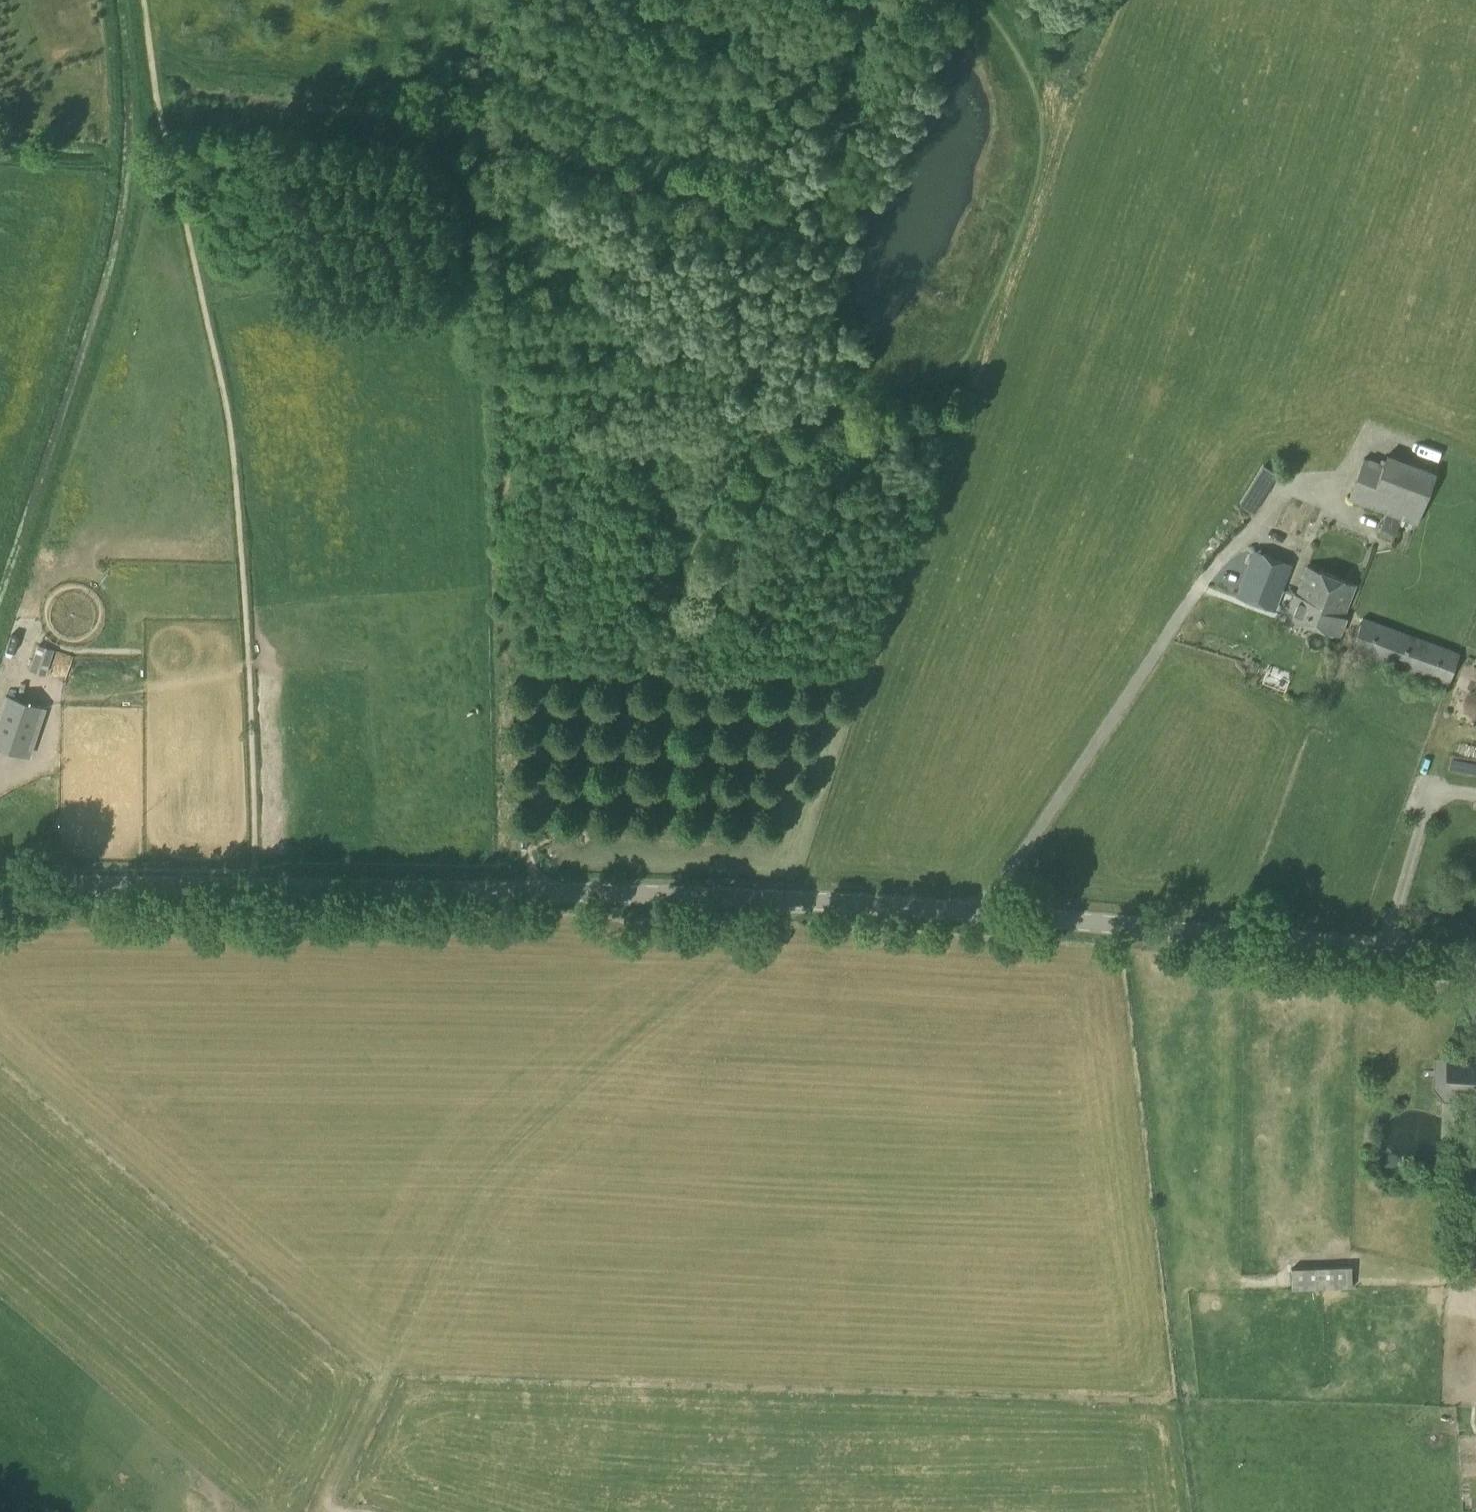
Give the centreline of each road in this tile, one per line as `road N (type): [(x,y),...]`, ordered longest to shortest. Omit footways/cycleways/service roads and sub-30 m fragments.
road 1 (tertiary): [(1475,958),(987,914),(708,900),(0,885)]

